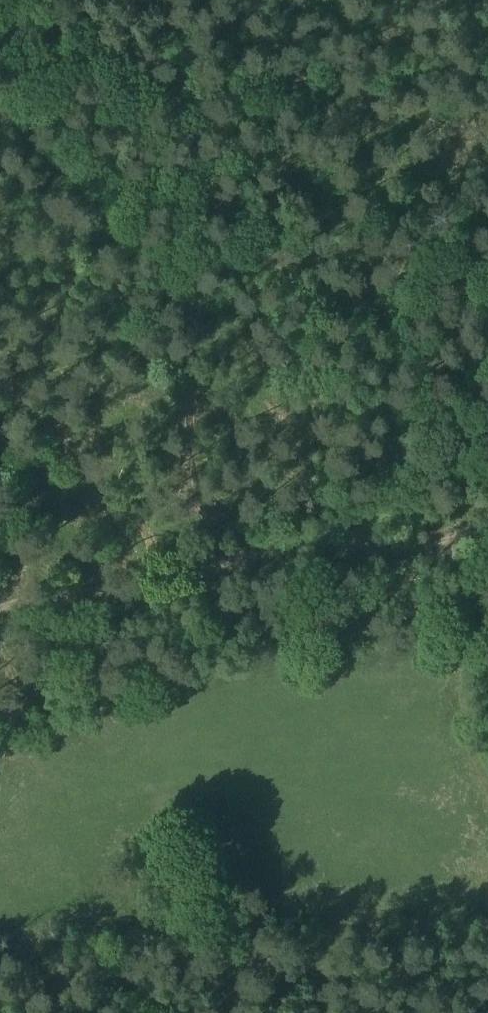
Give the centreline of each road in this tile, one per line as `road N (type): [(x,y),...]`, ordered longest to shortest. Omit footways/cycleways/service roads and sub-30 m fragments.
road 1 (track): [(487,496),(413,533),(230,554),(0,623)]

